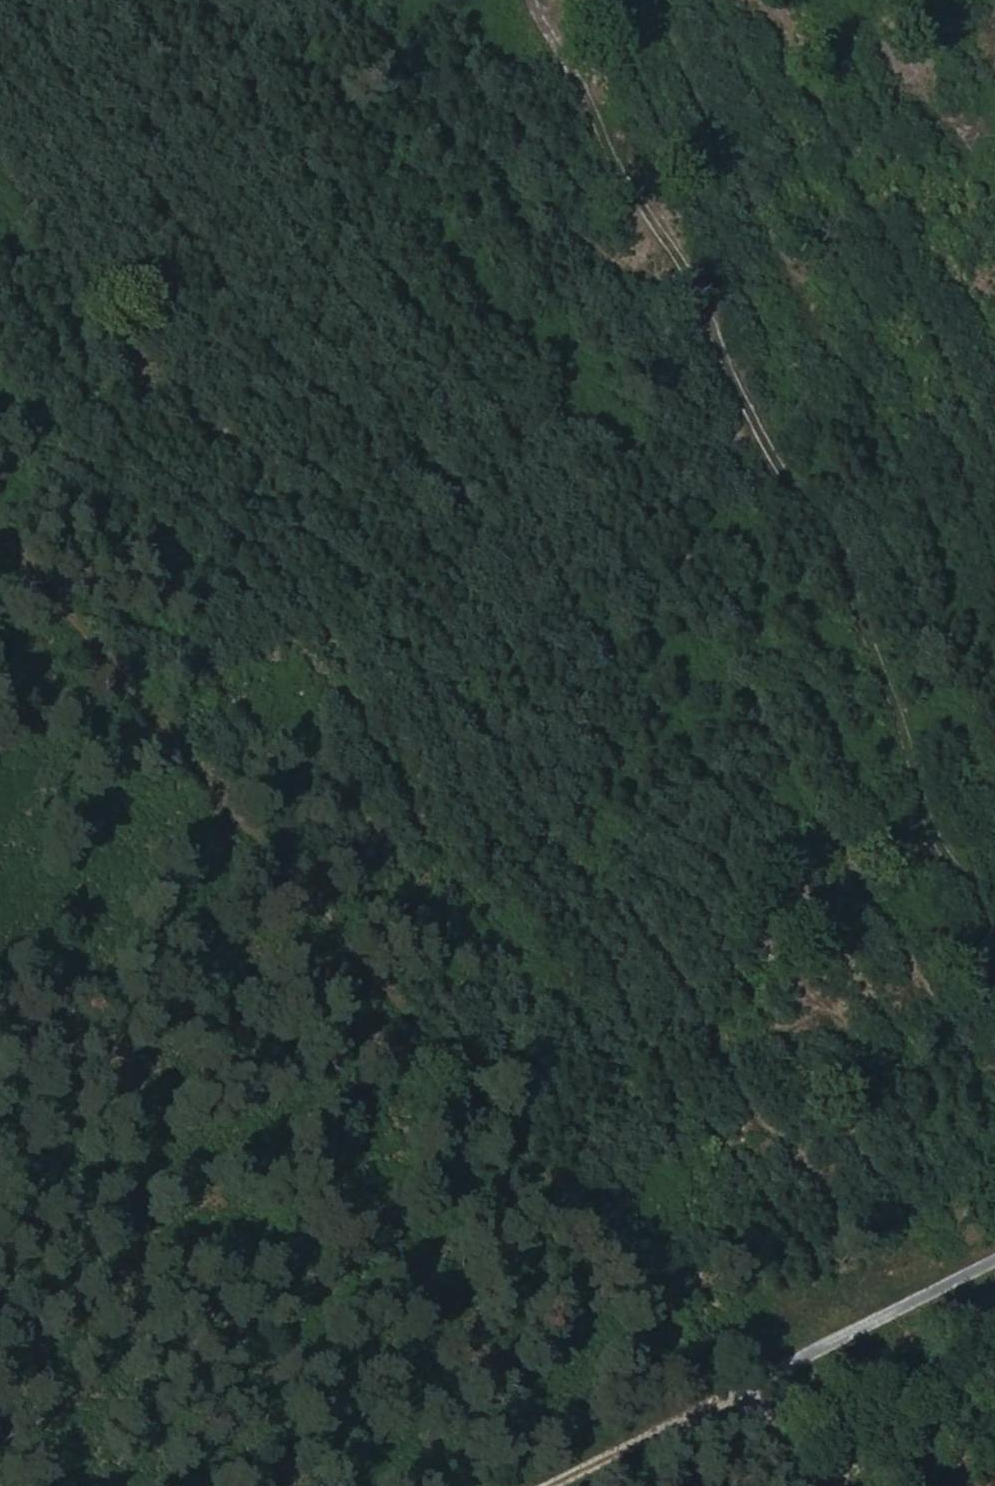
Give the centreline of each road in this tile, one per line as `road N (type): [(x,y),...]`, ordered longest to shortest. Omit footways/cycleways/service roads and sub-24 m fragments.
road 1 (track): [(564,1485),(994,1267)]

